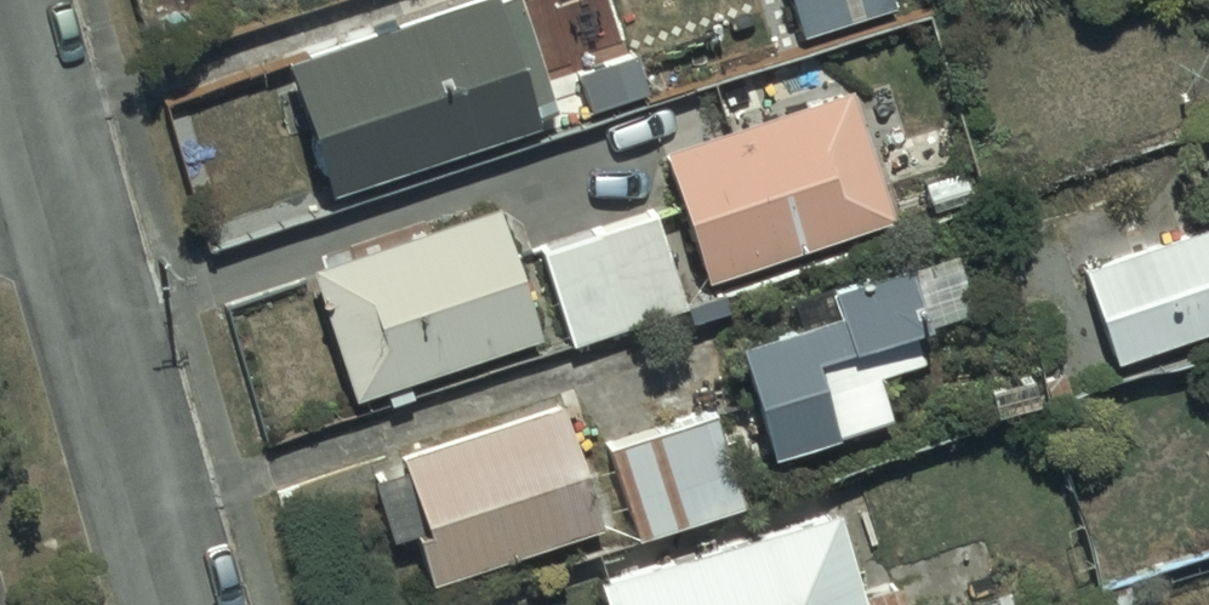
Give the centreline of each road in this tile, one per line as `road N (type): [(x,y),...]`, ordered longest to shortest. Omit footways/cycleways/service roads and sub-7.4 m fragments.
road 1 (residential): [(0,9),(173,604)]

